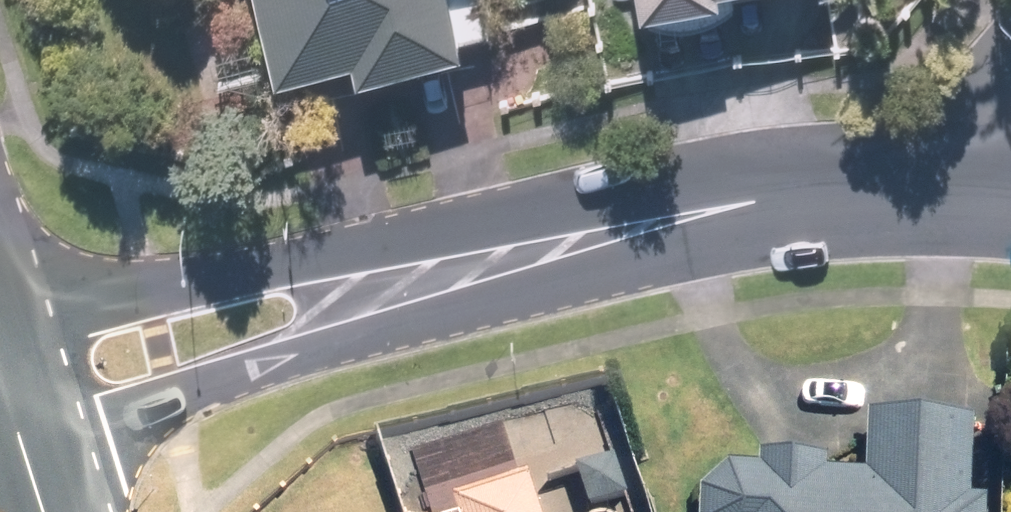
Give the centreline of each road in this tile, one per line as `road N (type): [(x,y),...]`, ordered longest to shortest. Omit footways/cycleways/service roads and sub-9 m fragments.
road 1 (residential): [(0,352),(386,235),(626,235)]
road 2 (residential): [(626,235),(442,313),(28,461)]
road 3 (residential): [(989,161),(626,235)]

